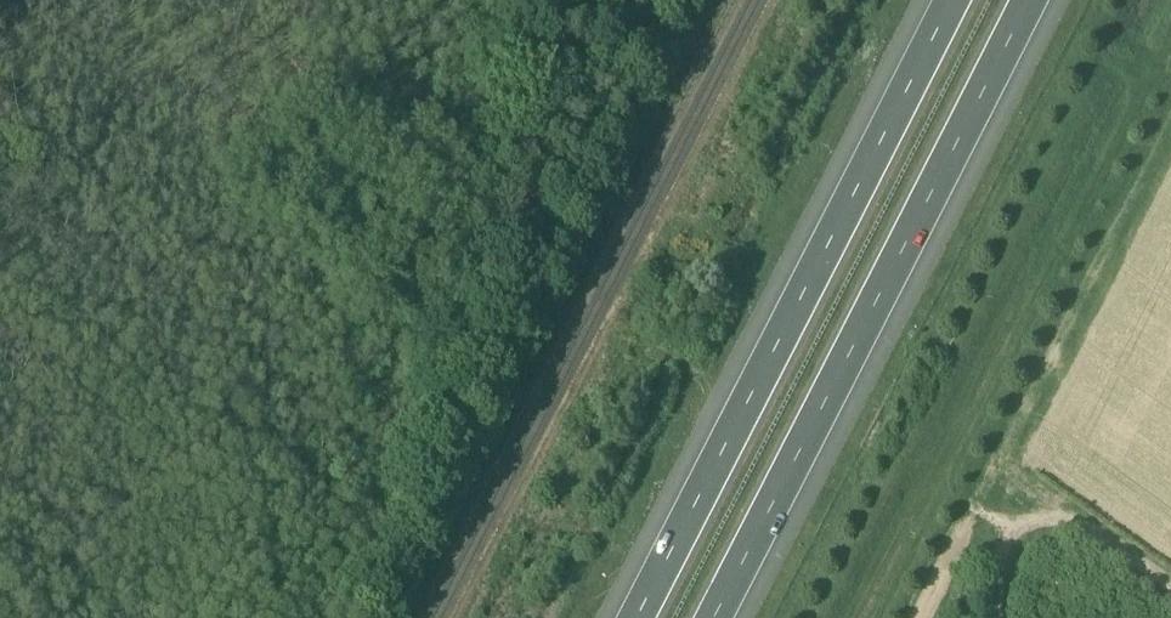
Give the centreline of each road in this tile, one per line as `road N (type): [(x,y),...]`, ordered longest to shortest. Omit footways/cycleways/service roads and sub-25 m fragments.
road 1 (motorway): [(712,617),(1028,0)]
road 2 (motorway): [(950,0),(635,617)]
road 3 (track): [(1000,617),(1009,529),(1025,517),(1078,514),(1170,579)]

